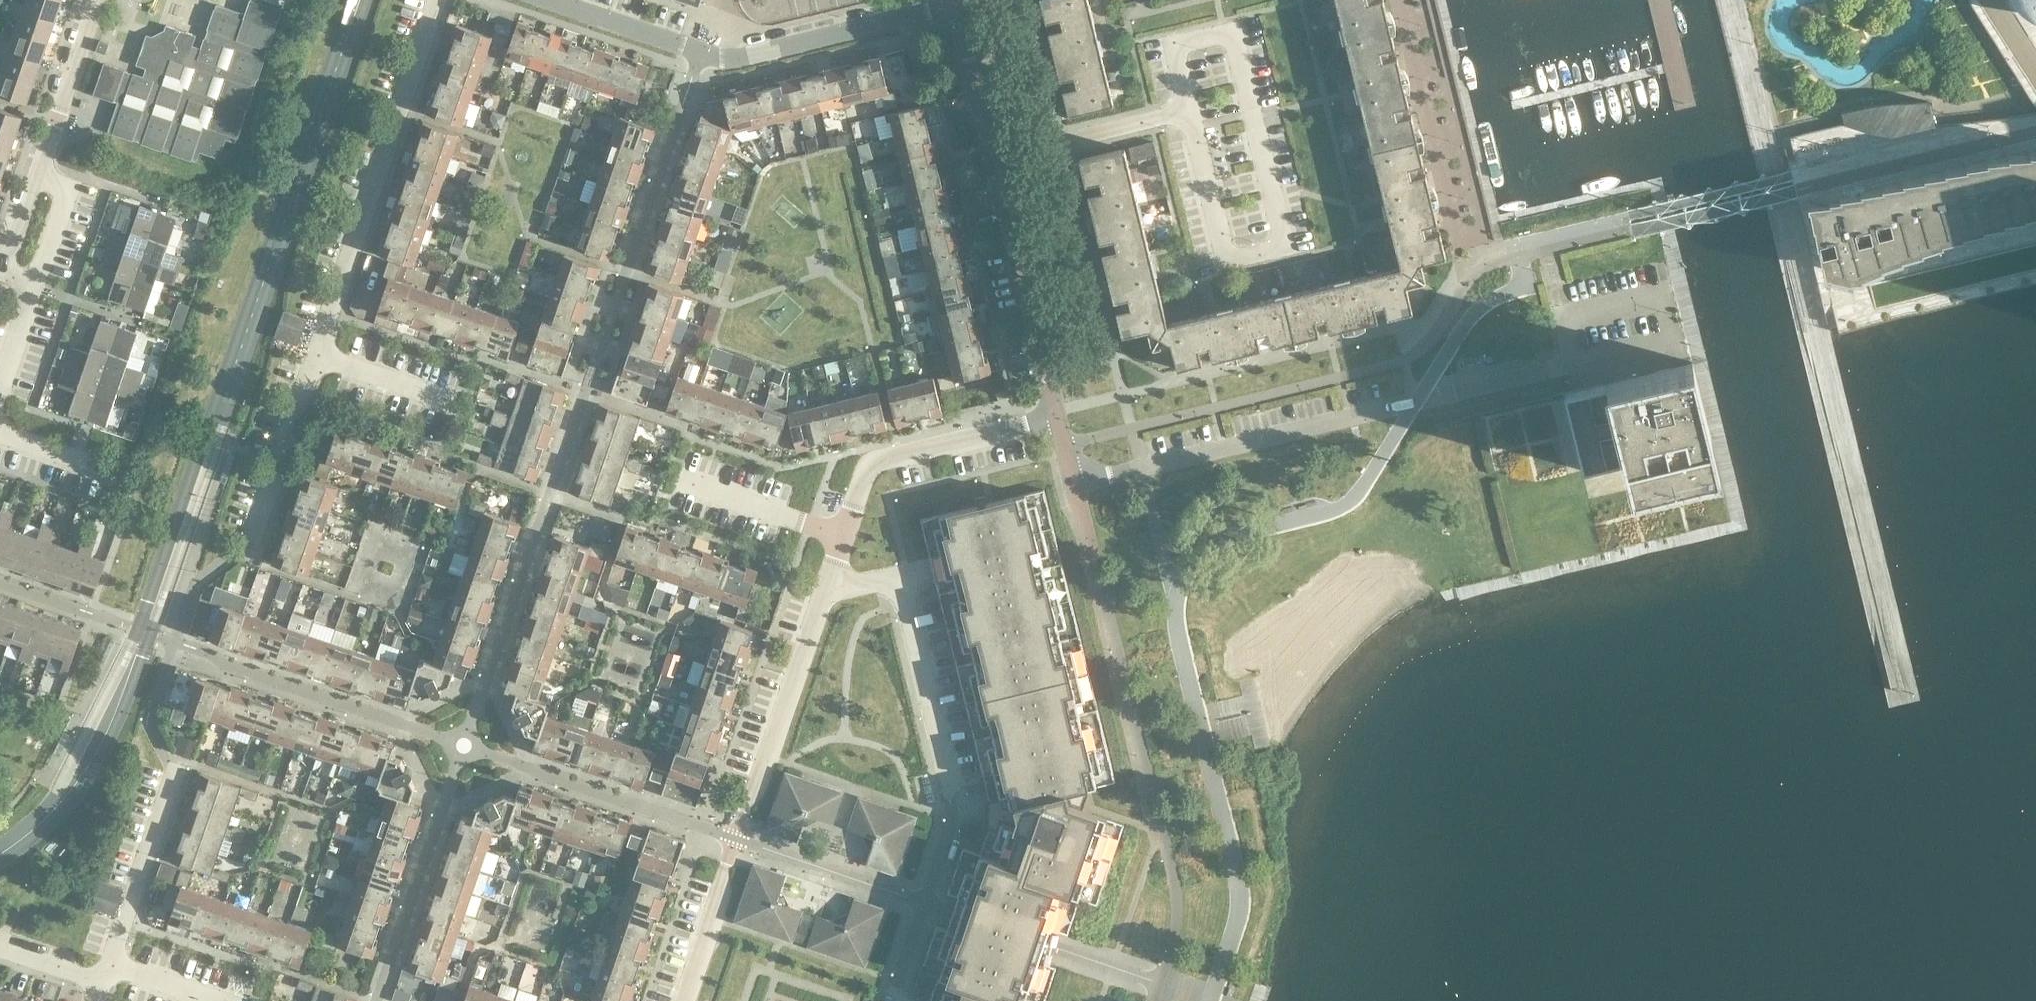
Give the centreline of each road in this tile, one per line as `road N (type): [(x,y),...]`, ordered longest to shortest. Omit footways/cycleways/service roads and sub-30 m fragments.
road 1 (residential): [(1072,485),(1666,346)]
road 2 (residential): [(991,156),(953,9),(725,60),(530,0)]
road 3 (residential): [(254,545),(437,0)]
road 4 (residential): [(682,1000),(816,573)]
road 5 (residential): [(816,573),(856,461),(1055,412)]
road 6 (residential): [(816,573),(852,588),(900,578),(952,794)]
road 7 (residential): [(6,276),(99,0)]
road 8 (residential): [(1055,412),(991,156)]
road 9 (residential): [(99,990),(179,761)]
road 10 (residential): [(991,156),(1189,109)]
road 11 (residential): [(0,390),(35,284),(6,276)]
road 12 (residential): [(122,479),(0,436)]

